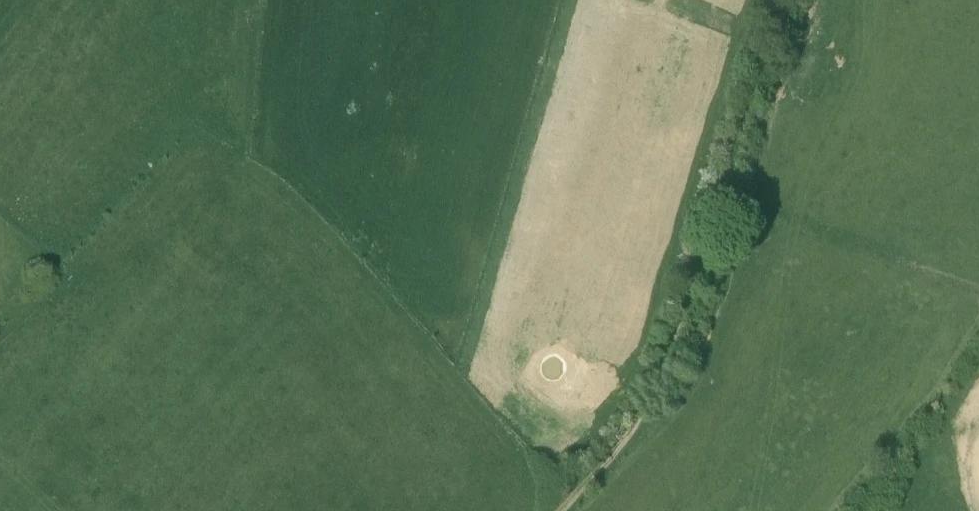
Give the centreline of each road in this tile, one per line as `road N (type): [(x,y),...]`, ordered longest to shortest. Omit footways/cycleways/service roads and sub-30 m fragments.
road 1 (track): [(783,0),(663,367),(612,454),(559,510)]

